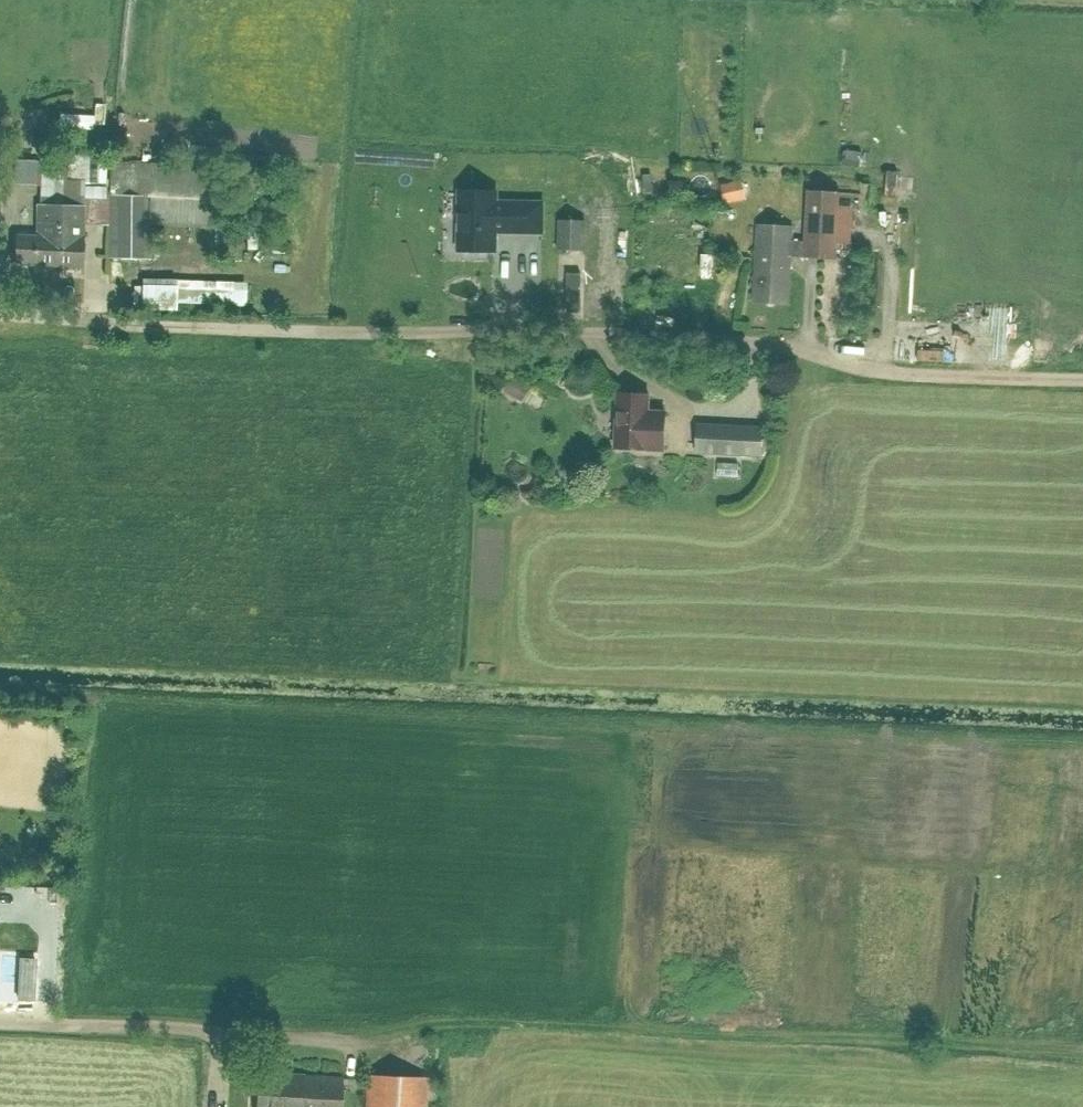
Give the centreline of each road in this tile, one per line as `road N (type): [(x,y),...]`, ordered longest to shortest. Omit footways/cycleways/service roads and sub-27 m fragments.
road 1 (track): [(0,313),(765,340),(891,373),(1082,378)]
road 2 (track): [(1082,1051),(533,1026),(441,1029),(401,1042),(0,1019)]
road 3 (track): [(1082,741),(642,723)]

